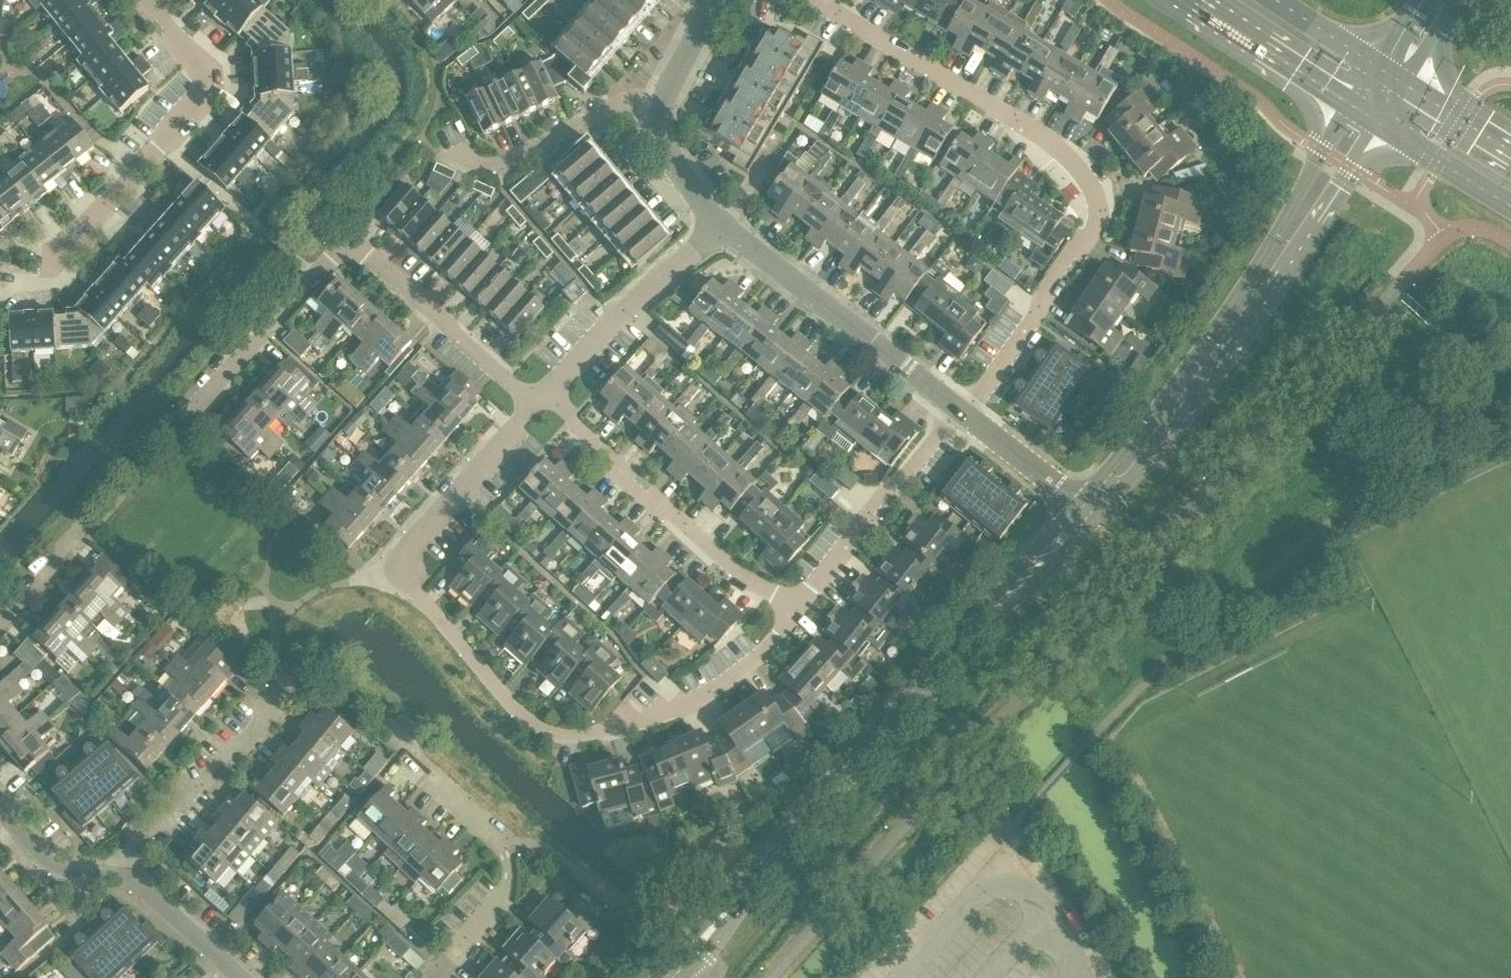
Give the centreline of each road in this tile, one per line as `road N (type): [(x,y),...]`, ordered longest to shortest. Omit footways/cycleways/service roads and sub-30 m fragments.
road 1 (residential): [(533,402),(408,553),(409,588),(519,714),(569,736),(681,707),(768,646),(795,609)]
road 2 (tertiary): [(670,977),(1080,508)]
road 3 (residential): [(962,413),(1099,224),(1095,181),(1065,153),(812,0)]
road 4 (tertiary): [(1080,508),(1263,283),(1363,113)]
road 5 (residential): [(193,417),(339,245),(356,245),(533,402)]
road 6 (residential): [(795,609),(738,576),(577,431),(567,409),(533,402)]
road 7 (residential): [(54,254),(129,158),(212,80),(143,0)]
road 8 (residential): [(962,413),(721,224)]
road 9 (residential): [(795,609),(866,507),(940,421),(962,413)]
road 10 (residential): [(433,977),(504,899),(509,865),(506,848),(429,781)]
road 11 (residential): [(533,402),(721,224)]
road 12 (residential): [(132,882),(135,847),(276,702)]
road 13 (residential): [(446,155),(502,169),(584,121),(665,100)]
road 14 (secondary): [(1197,0),(1363,113)]
road 15 (secondary): [(1363,113),(1510,201)]
road 16 (unclassified): [(901,977),(1012,850)]
road 17 (residential): [(132,882),(53,866),(0,809)]
road 18 (residential): [(1080,508),(962,413)]
road 19 (secondary): [(1383,80),(1258,0)]
road 20 (secondary): [(1472,140),(1442,64),(1436,1)]
road 21 (residential): [(240,977),(132,882)]
road 22 (residential): [(721,224),(665,150),(665,100)]

